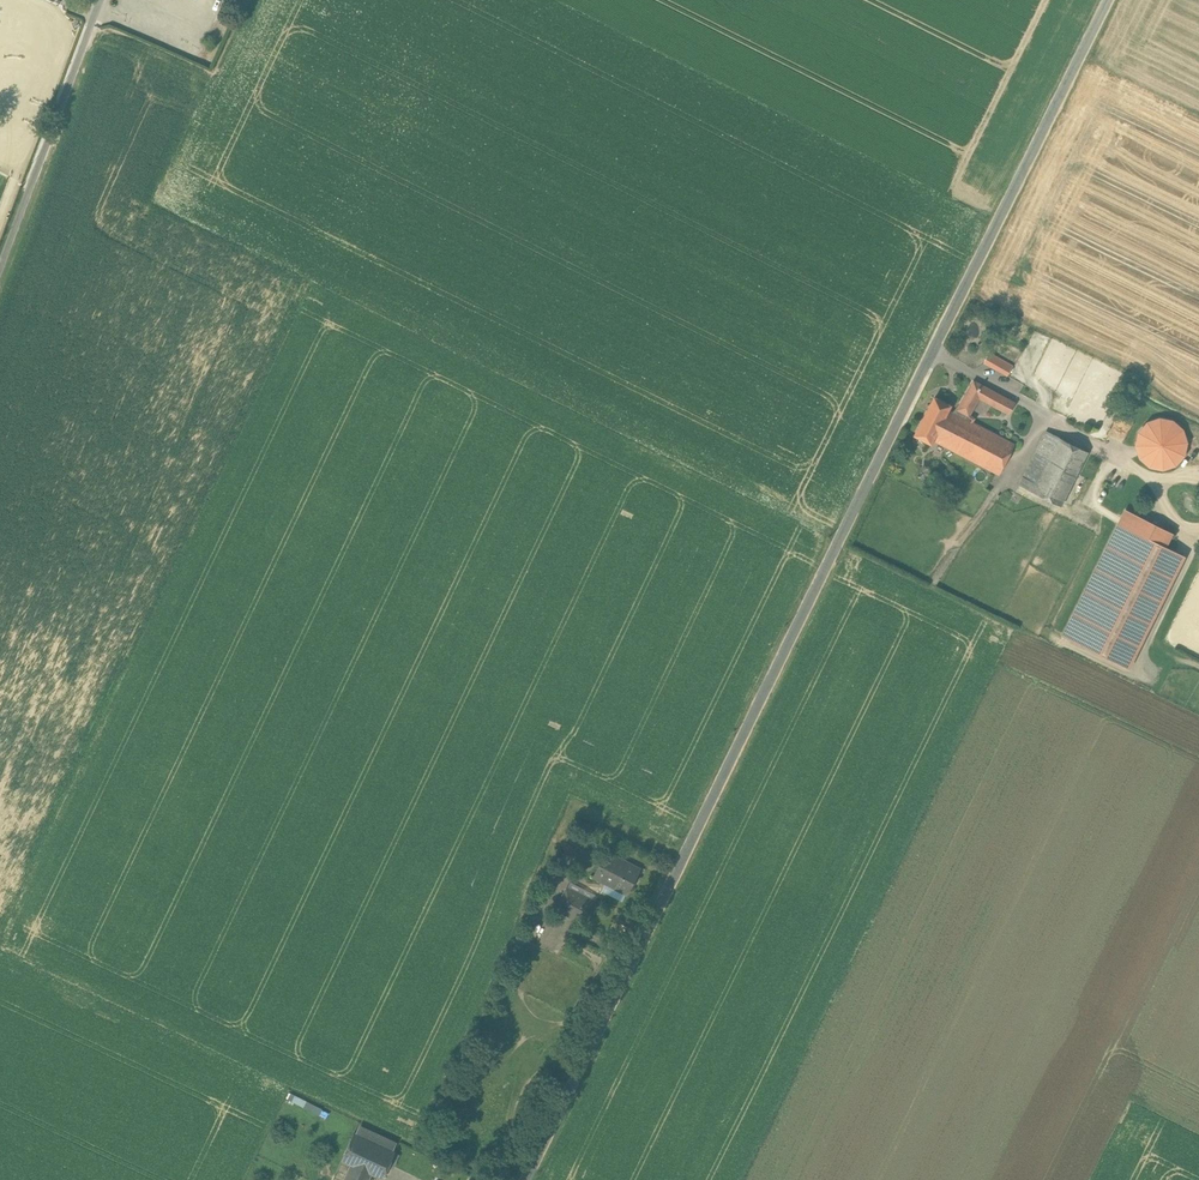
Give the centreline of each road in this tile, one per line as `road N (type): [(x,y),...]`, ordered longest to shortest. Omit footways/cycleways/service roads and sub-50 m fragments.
road 1 (unclassified): [(1113,0),(532,1179)]
road 2 (unclassified): [(0,265),(101,0)]

